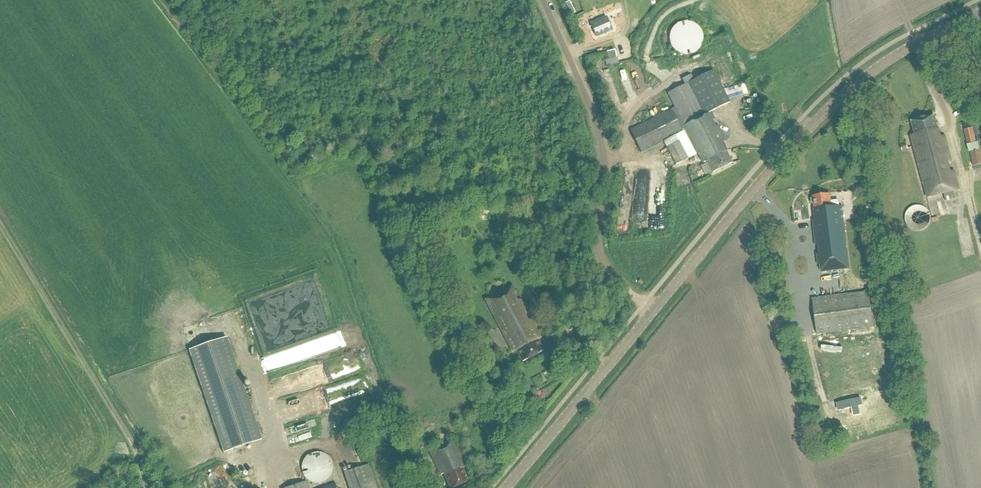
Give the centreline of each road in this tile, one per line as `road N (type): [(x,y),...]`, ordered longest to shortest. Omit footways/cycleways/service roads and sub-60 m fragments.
road 1 (tertiary): [(653,311),(851,88),(980,14)]
road 2 (unclassified): [(653,311),(603,268),(600,136),(543,0)]
road 3 (tertiary): [(506,487),(653,311)]

